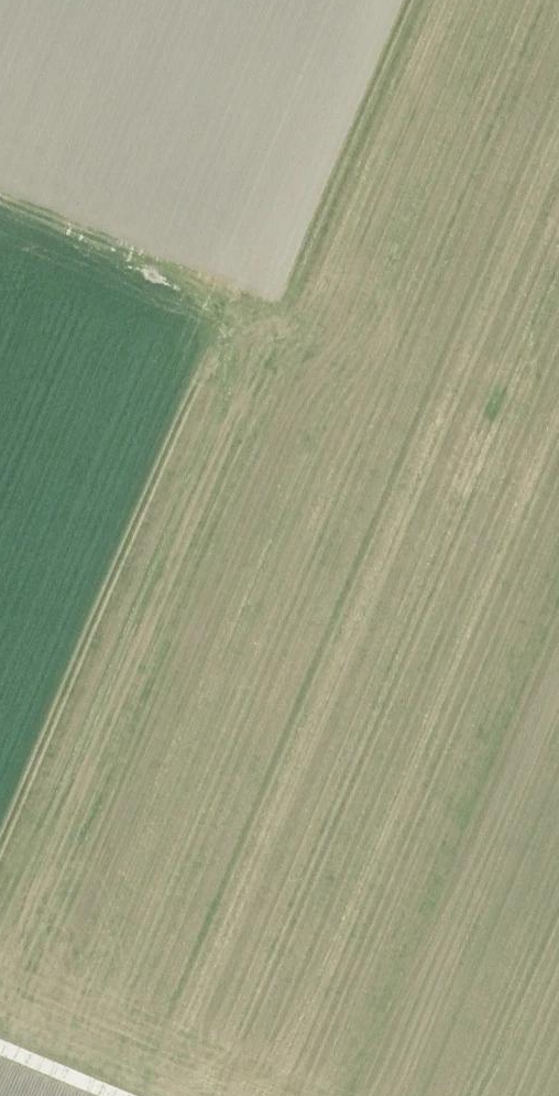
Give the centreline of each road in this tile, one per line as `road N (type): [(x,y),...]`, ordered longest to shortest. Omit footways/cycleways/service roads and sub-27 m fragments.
road 1 (track): [(112,1095),(0,1050)]

